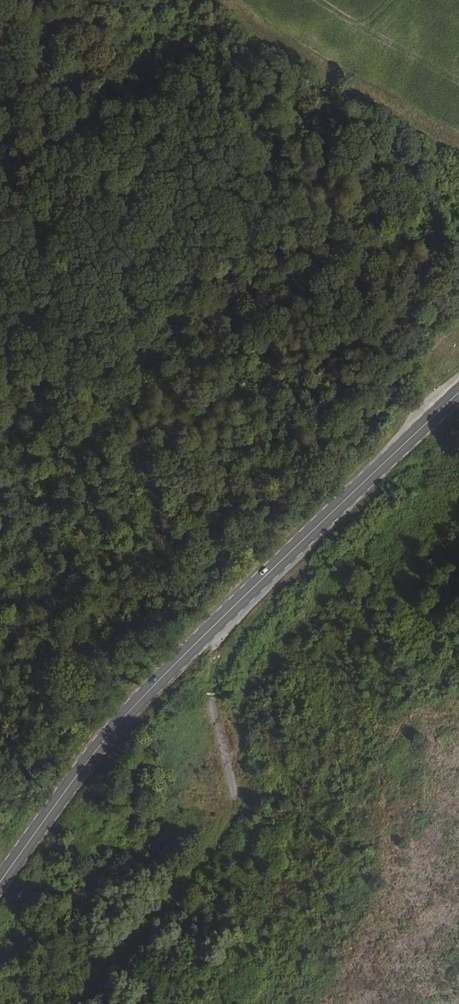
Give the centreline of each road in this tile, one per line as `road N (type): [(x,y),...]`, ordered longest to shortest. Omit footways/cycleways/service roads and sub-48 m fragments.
road 1 (primary): [(0,882),(108,733),(458,394)]
road 2 (track): [(261,674),(244,695),(232,796)]

